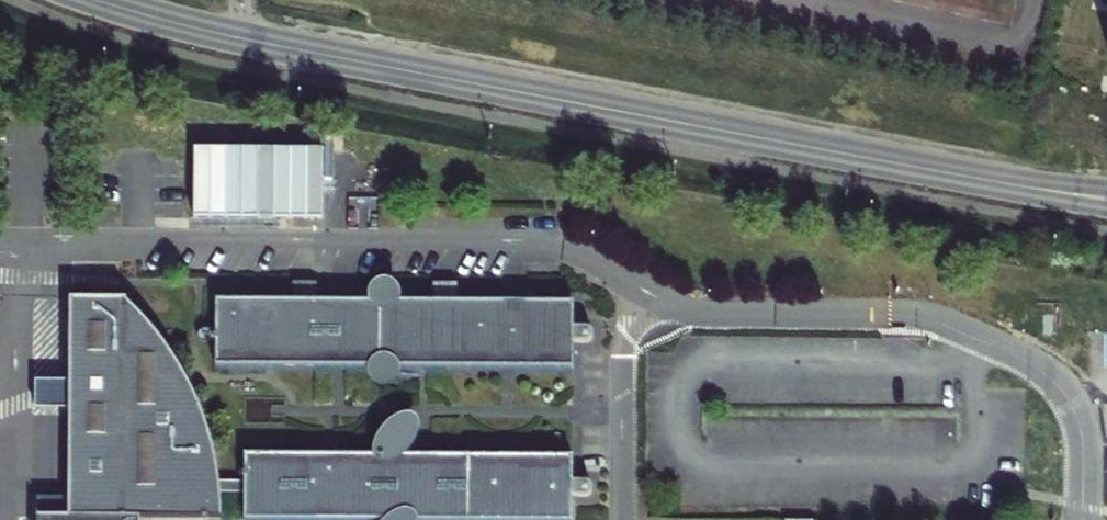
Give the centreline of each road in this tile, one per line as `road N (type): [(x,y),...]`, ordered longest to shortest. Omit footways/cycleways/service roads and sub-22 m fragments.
road 1 (secondary): [(94,0),(237,38),(972,179)]
road 2 (secondary): [(972,179),(1106,208)]
road 3 (secondary): [(1106,188),(972,179)]

